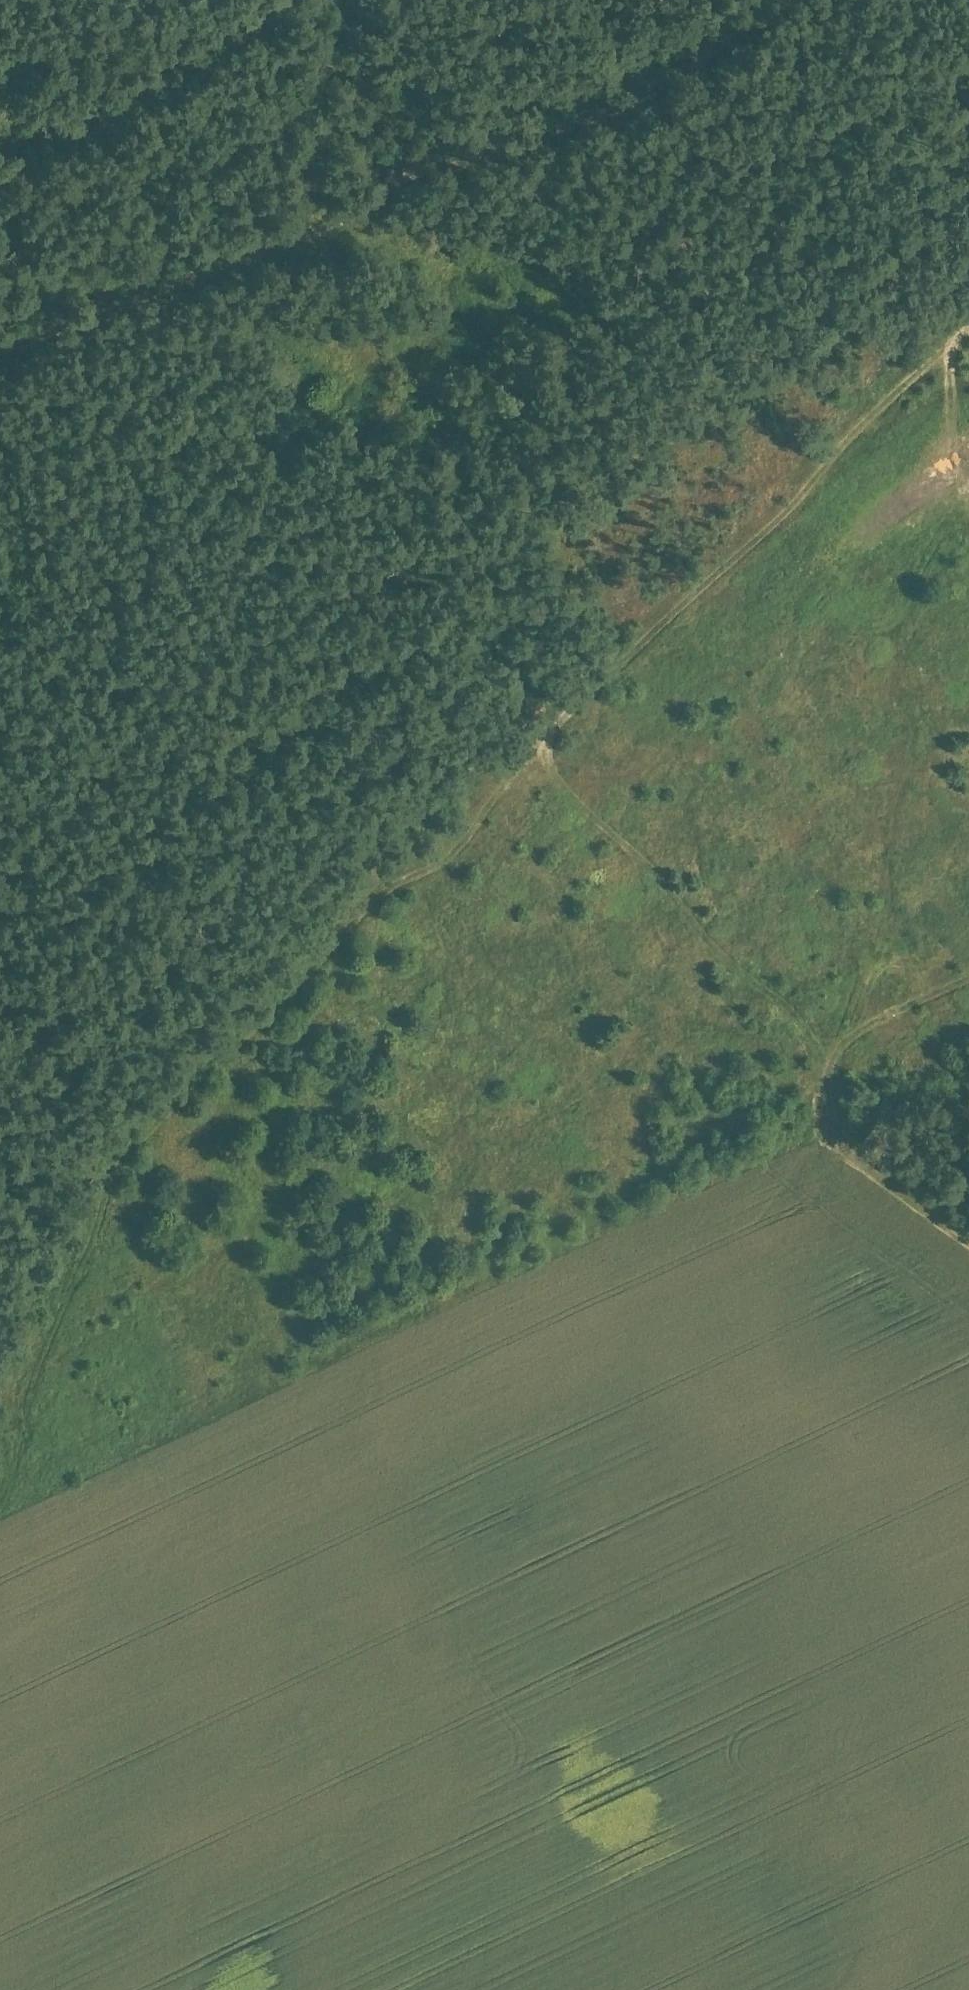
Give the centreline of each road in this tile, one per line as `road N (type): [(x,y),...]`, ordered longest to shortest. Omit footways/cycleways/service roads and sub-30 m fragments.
road 1 (track): [(0,352),(352,230),(828,0)]
road 2 (track): [(968,736),(927,837),(828,1149)]
road 3 (track): [(968,324),(915,370),(968,472)]
road 4 (track): [(968,1255),(828,1149)]

